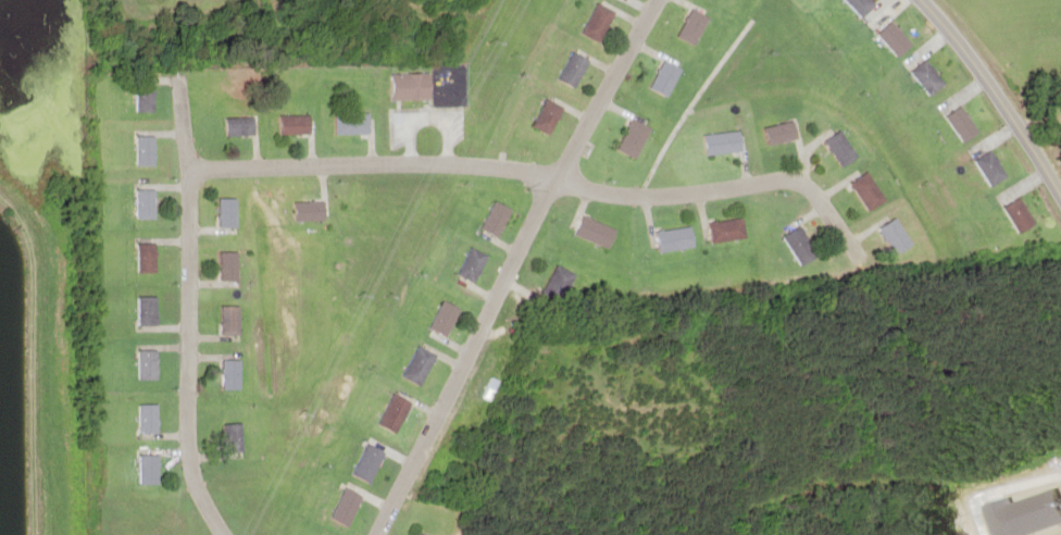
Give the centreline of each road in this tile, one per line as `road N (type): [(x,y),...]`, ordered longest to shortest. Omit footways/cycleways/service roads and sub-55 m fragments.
road 1 (residential): [(185,170),(484,165),(598,192),(646,194),(790,178),(811,190),(859,258)]
road 2 (residential): [(367,534),(556,177),(661,0)]
road 3 (residential): [(219,534),(194,488),(184,443),(185,170)]
road 4 (residential): [(1060,198),(922,0)]

